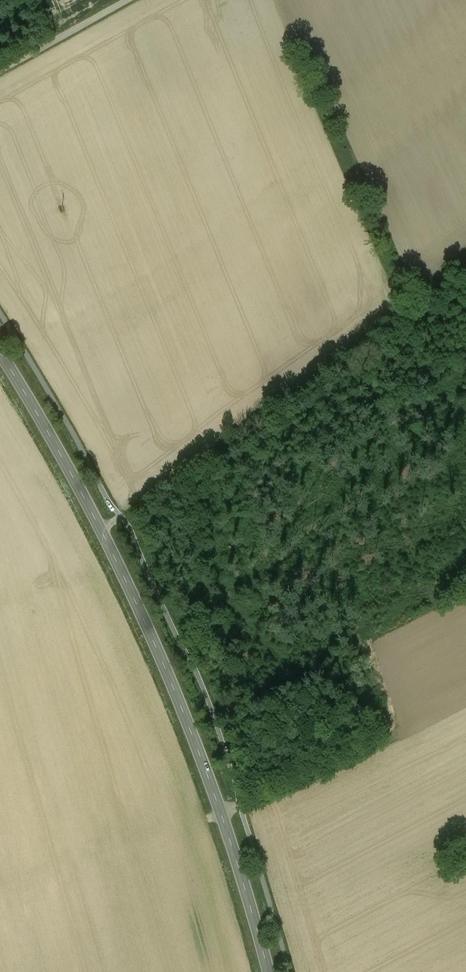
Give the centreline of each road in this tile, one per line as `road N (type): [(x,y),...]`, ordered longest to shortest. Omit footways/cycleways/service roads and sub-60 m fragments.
road 1 (secondary): [(269,971),(201,757),(137,605),(0,353)]

